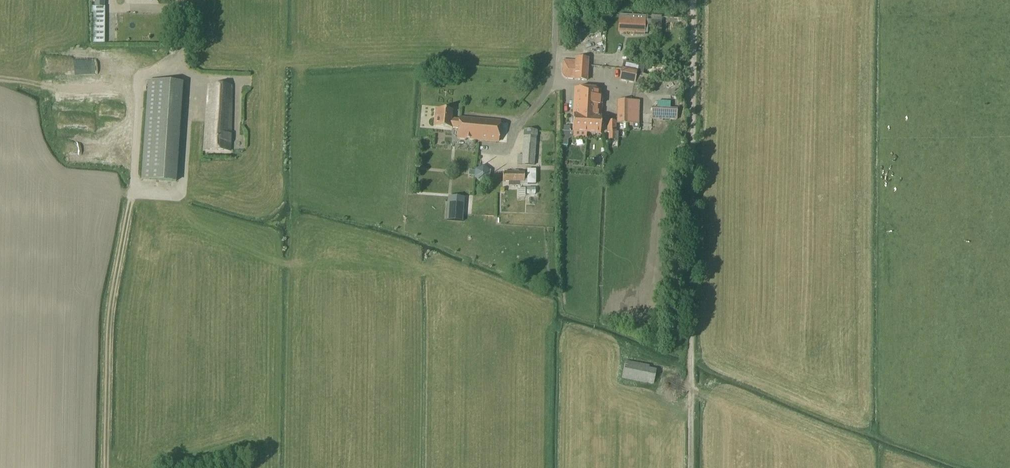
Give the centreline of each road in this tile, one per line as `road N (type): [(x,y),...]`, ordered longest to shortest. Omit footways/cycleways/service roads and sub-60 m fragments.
road 1 (track): [(692,390),(696,0)]

